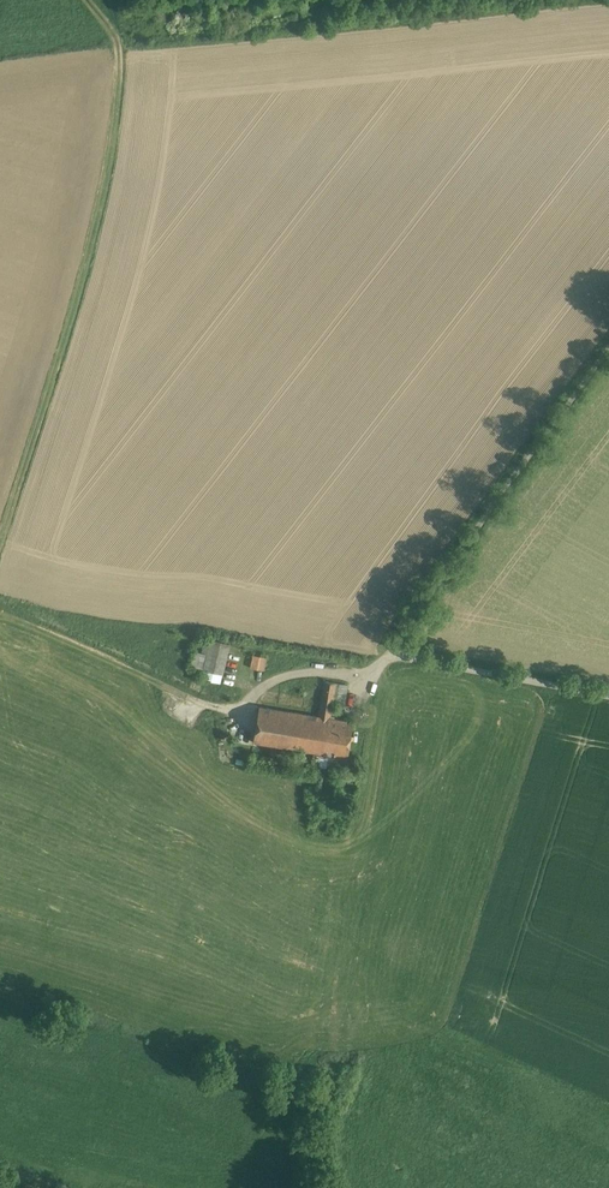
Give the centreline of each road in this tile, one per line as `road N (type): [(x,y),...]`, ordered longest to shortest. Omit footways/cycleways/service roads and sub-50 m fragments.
road 1 (unclassified): [(608,348),(397,633),(394,652),(608,696)]
road 2 (track): [(0,554),(96,237),(116,136),(123,51)]
road 3 (track): [(394,652),(378,663),(282,676),(216,707),(0,610)]

